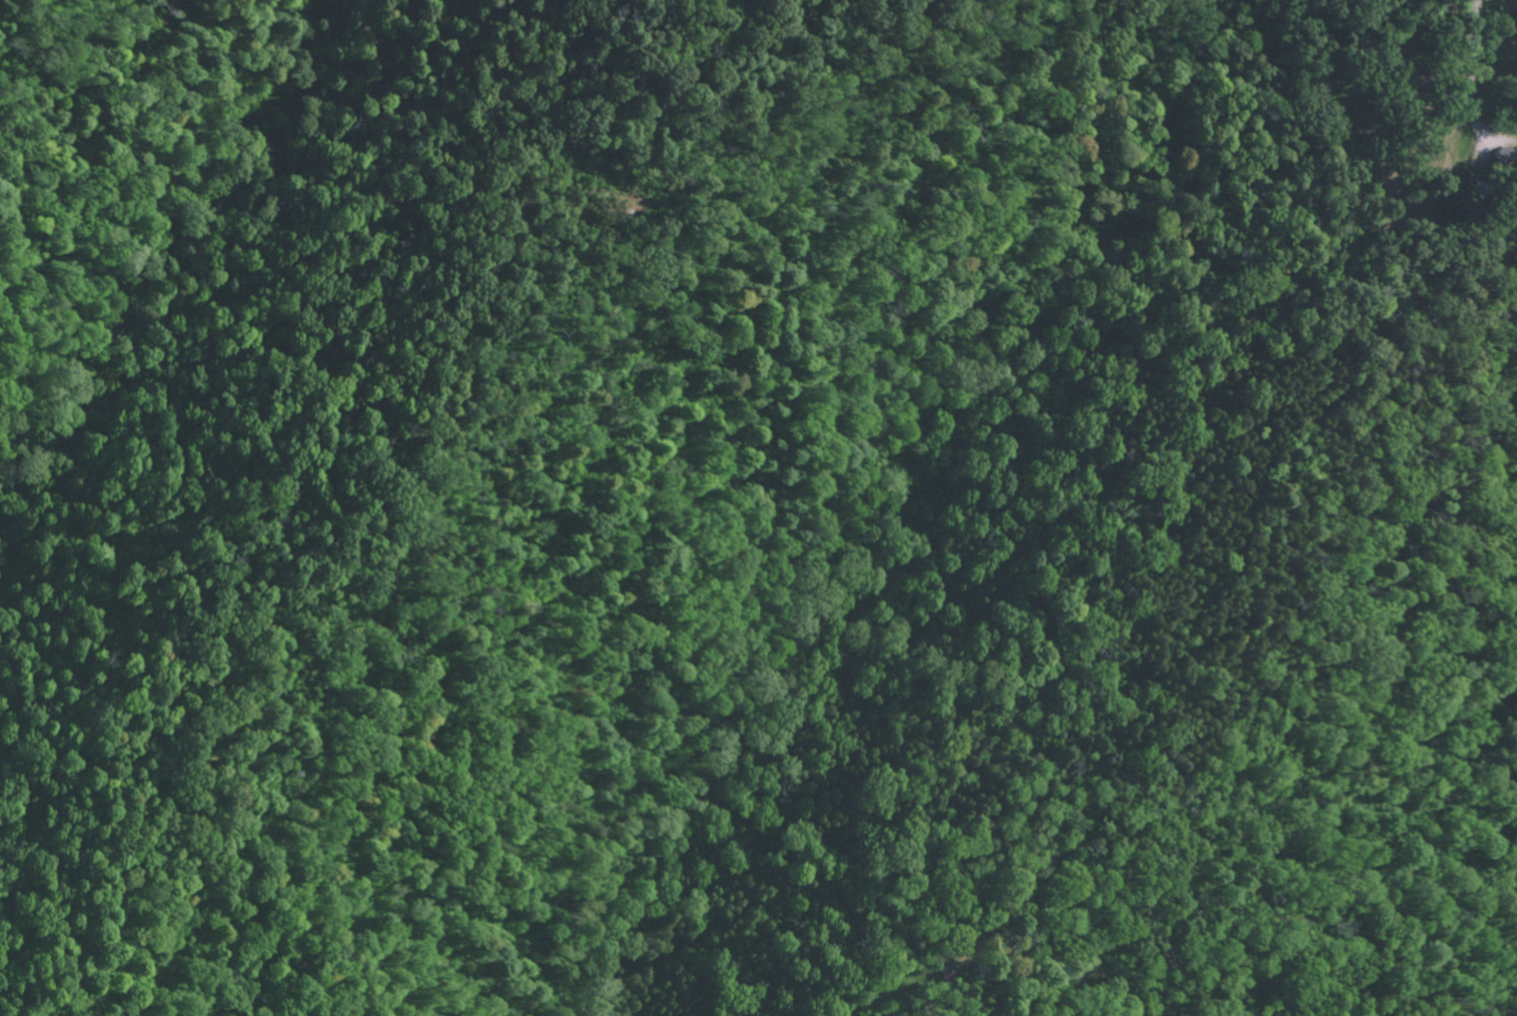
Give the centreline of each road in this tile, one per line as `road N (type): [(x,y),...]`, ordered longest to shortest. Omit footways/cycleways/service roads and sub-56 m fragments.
road 1 (residential): [(1472,120),(1475,0)]

